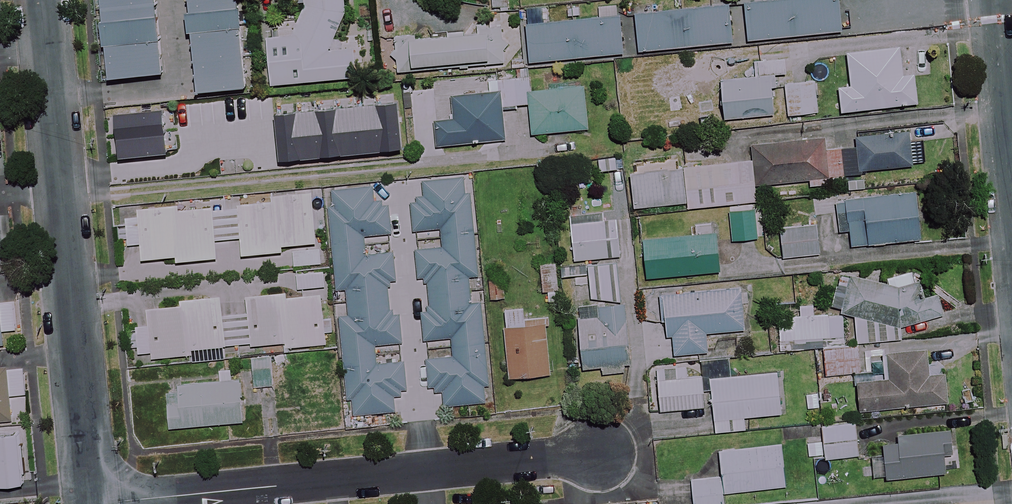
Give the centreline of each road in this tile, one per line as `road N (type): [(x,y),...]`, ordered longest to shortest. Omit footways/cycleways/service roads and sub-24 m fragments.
road 1 (residential): [(100,503),(604,451)]
road 2 (residential): [(89,503),(41,0)]
road 3 (residential): [(1001,0),(1011,122)]

